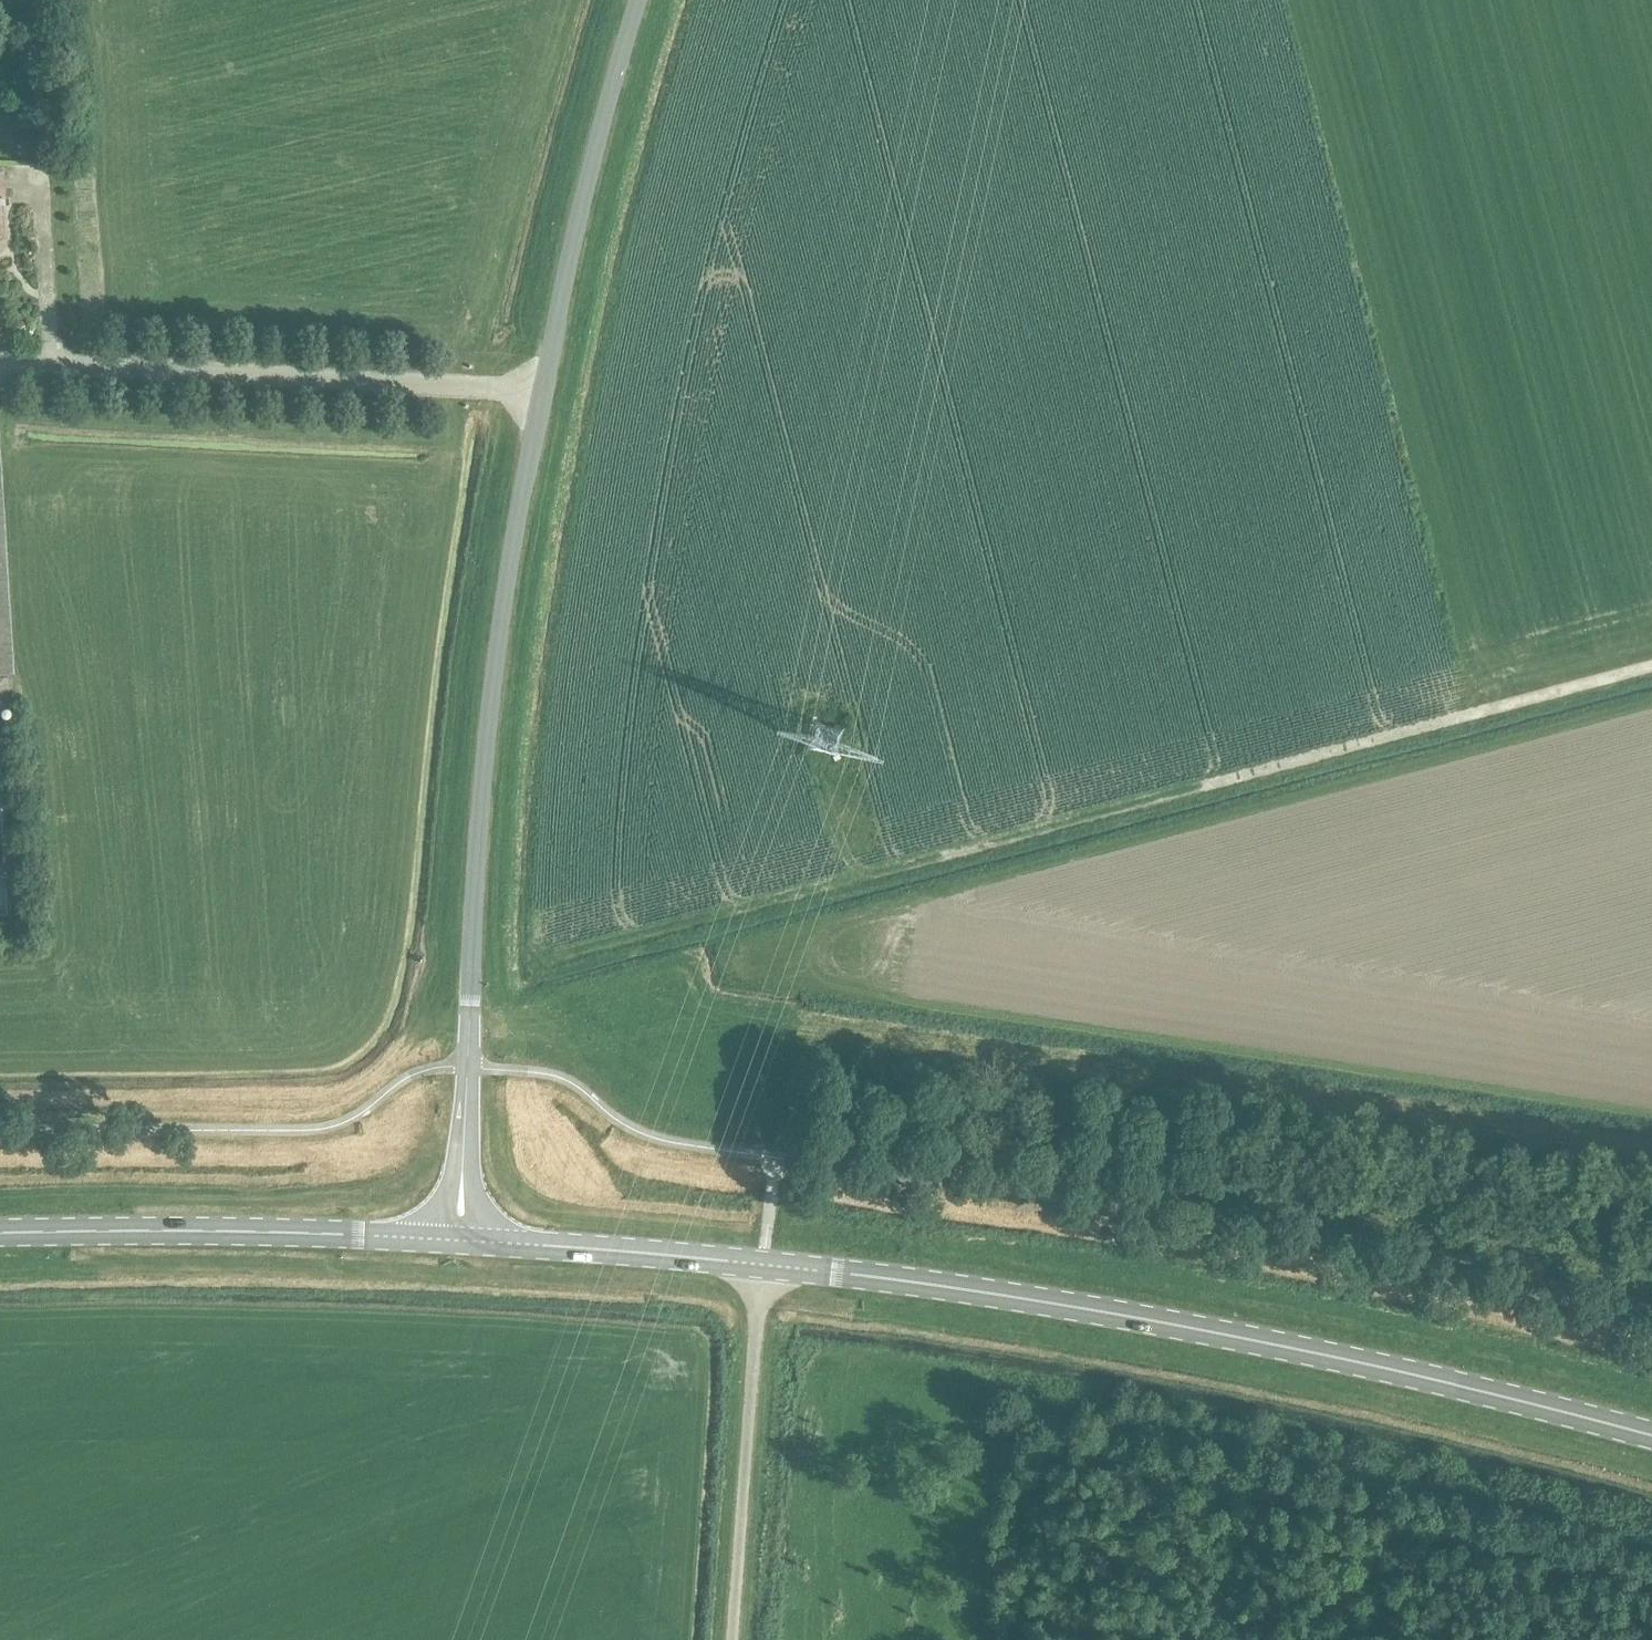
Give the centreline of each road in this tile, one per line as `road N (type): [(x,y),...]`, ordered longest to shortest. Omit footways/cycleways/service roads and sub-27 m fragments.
road 1 (unclassified): [(455,1241),(473,880),(503,570),(568,261),(636,0)]
road 2 (secondary): [(761,1266),(890,1279),(1191,1329),(1651,1436)]
road 3 (secondary): [(0,1234),(455,1241)]
road 4 (unclassified): [(732,1639),(761,1266)]
road 5 (secondary): [(455,1241),(761,1266)]

